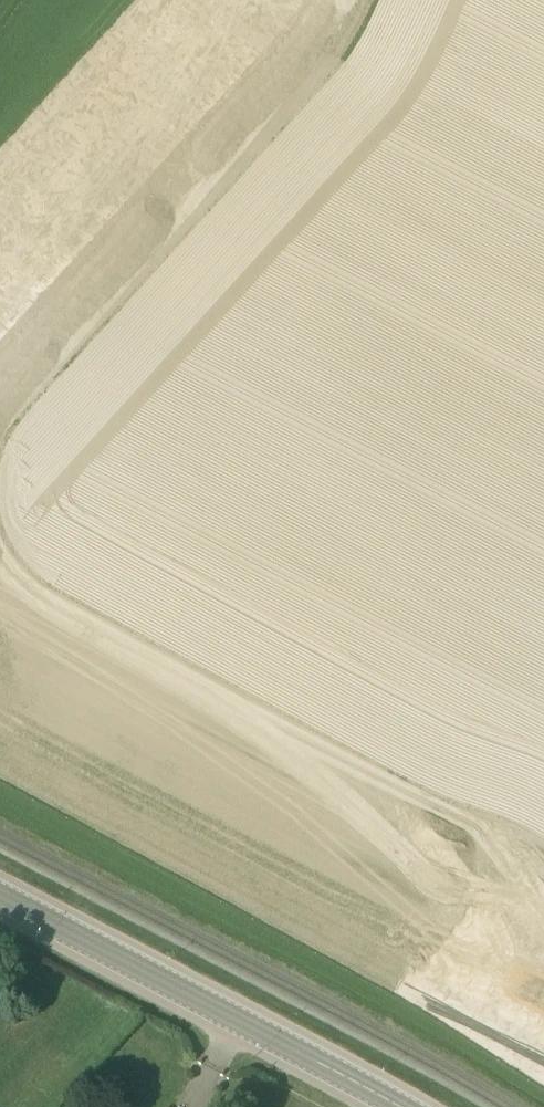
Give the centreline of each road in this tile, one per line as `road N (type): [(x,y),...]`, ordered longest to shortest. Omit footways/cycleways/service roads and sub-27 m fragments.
road 1 (tertiary): [(405,1106),(0,894)]

